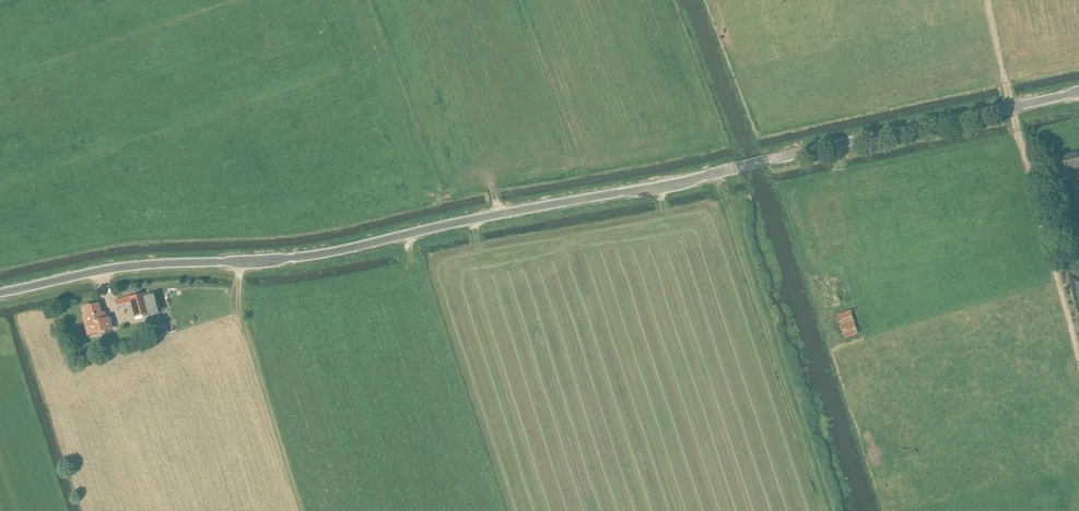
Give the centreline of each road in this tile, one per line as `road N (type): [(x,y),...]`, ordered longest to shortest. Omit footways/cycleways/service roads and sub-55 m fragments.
road 1 (unclassified): [(0,293),(117,268),(348,251),(1078,88)]

